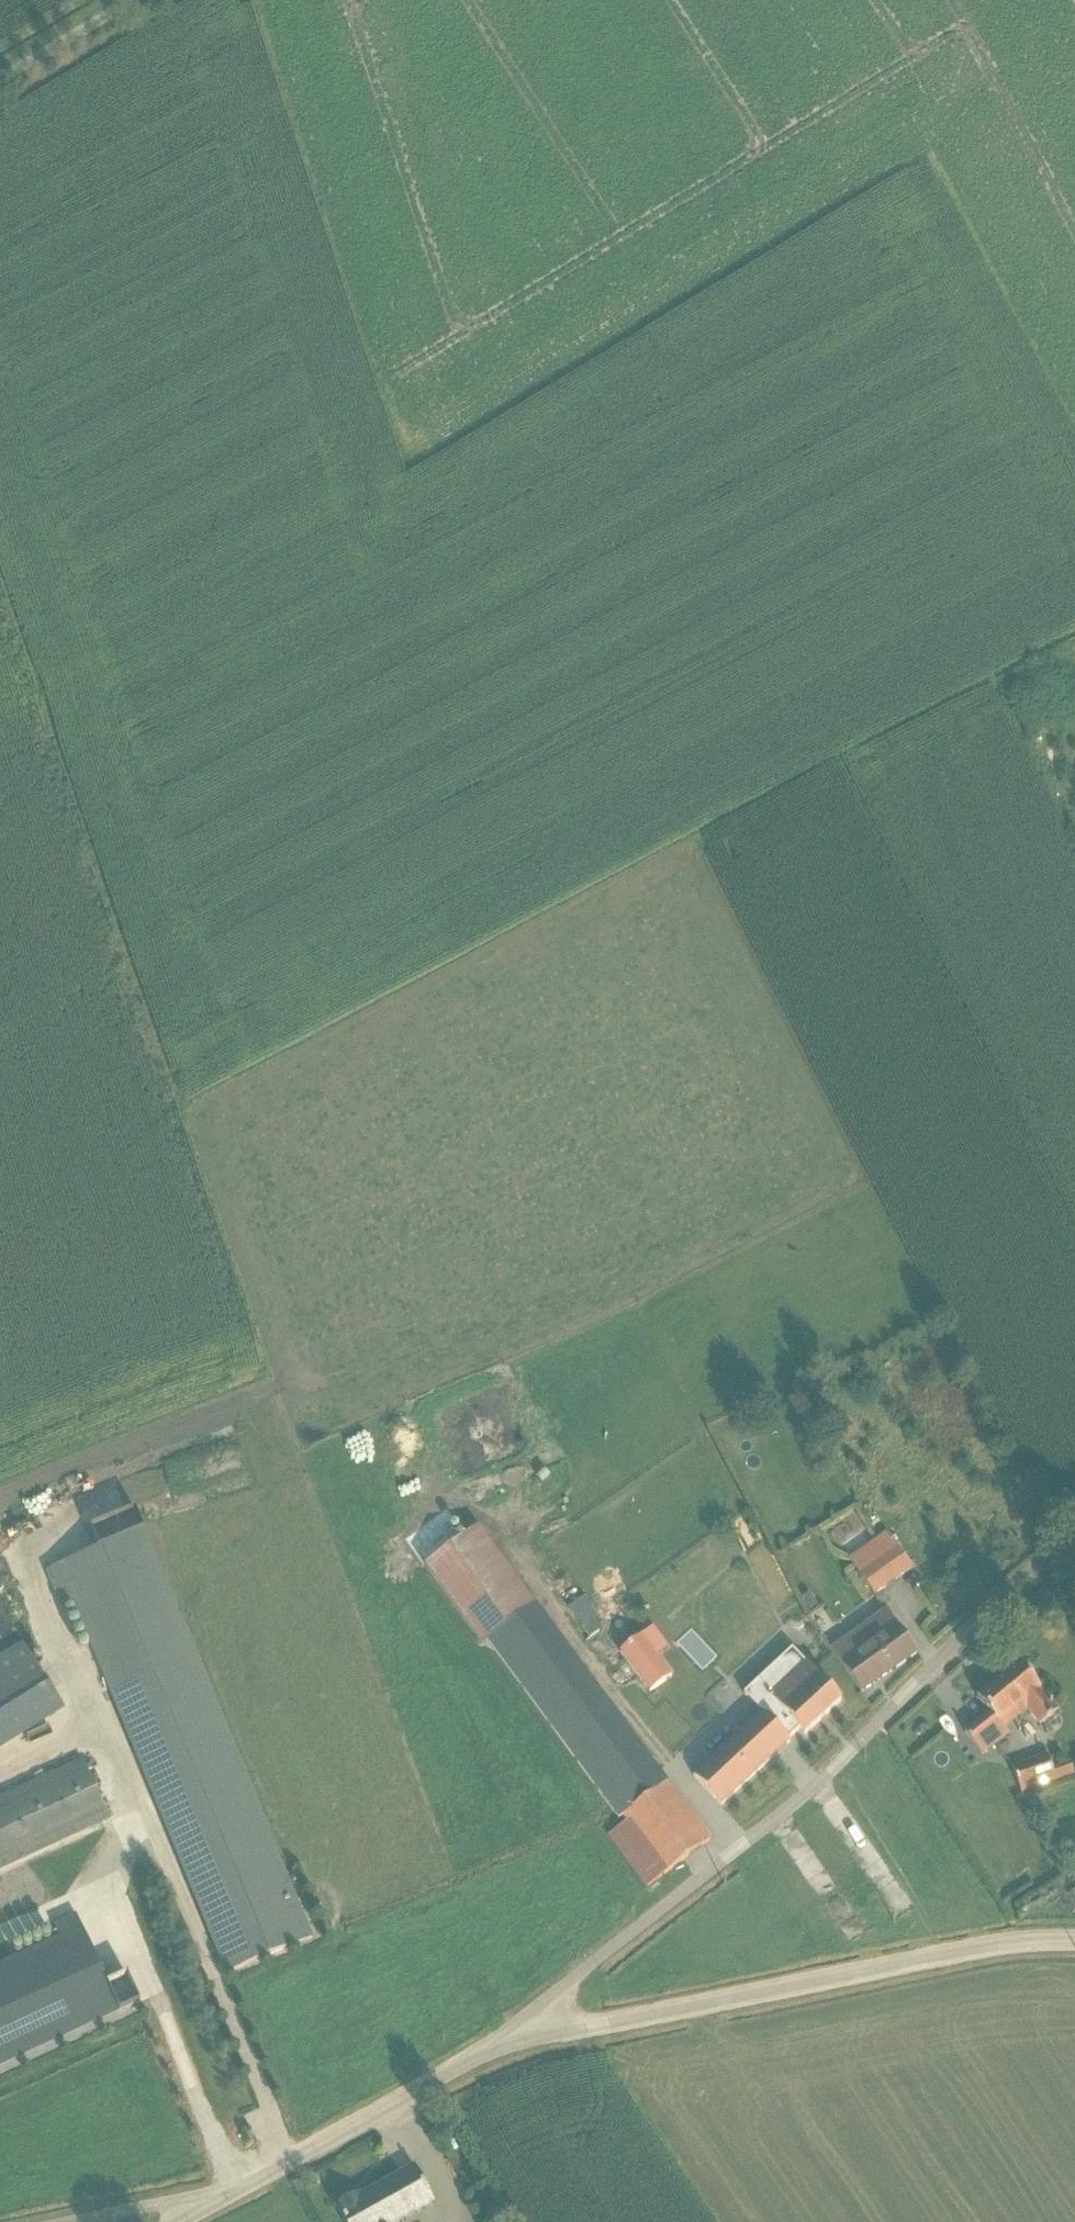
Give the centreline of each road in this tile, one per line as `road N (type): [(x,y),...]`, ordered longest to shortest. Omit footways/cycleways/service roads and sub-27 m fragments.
road 1 (unclassified): [(527,2031),(567,1984),(792,1805),(998,1602),(1074,1544)]
road 2 (unclassified): [(1074,1944),(1011,1944),(598,2029),(527,2031)]
road 3 (unclassified): [(527,2031),(208,2206)]
road 4 (track): [(0,81),(137,0)]
road 5 (unclassified): [(77,2221),(158,2205),(208,2206)]

